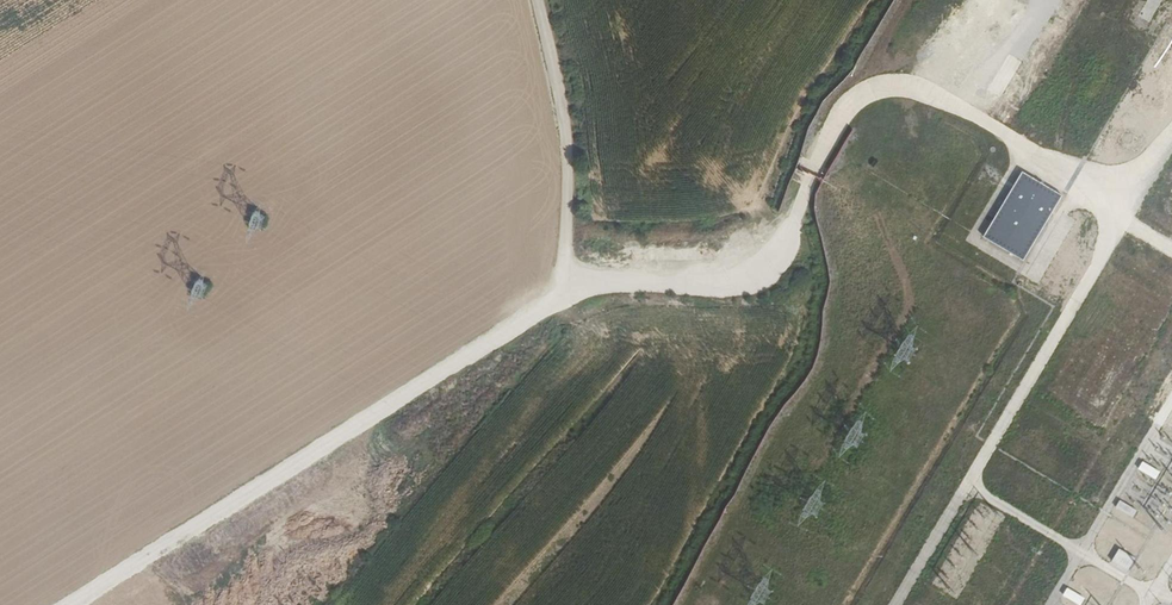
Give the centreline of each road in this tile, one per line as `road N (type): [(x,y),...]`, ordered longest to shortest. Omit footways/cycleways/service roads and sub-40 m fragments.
road 1 (track): [(557,298),(67,604)]
road 2 (track): [(814,178),(778,262),(746,282),(596,289),(557,298)]
road 3 (track): [(557,298),(570,179),(567,127),(536,0)]

